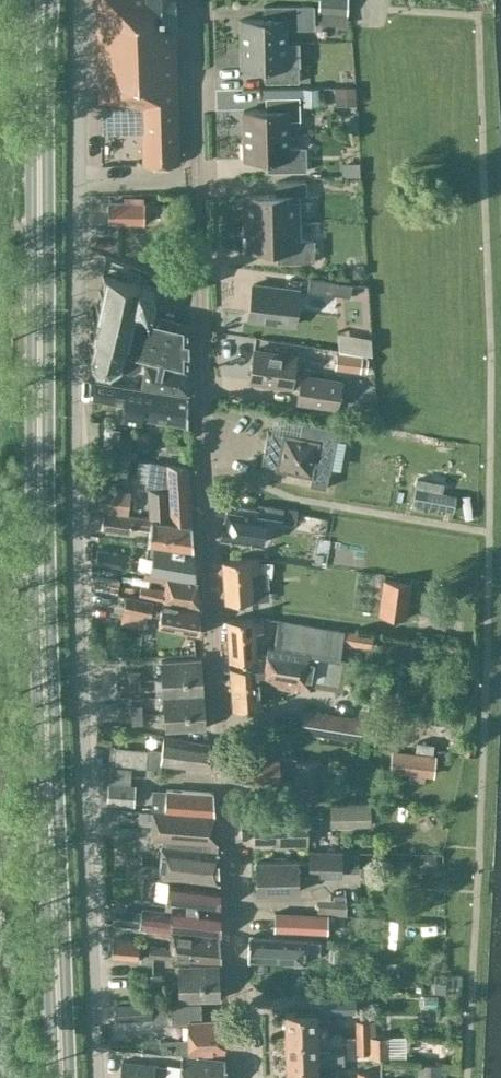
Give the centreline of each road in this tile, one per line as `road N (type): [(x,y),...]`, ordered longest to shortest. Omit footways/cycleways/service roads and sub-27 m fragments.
road 1 (residential): [(242,1077),(231,818),(202,471),(188,0)]
road 2 (residential): [(98,1077),(77,547),(78,0)]
road 3 (primary): [(61,1077),(41,565),(40,37)]

